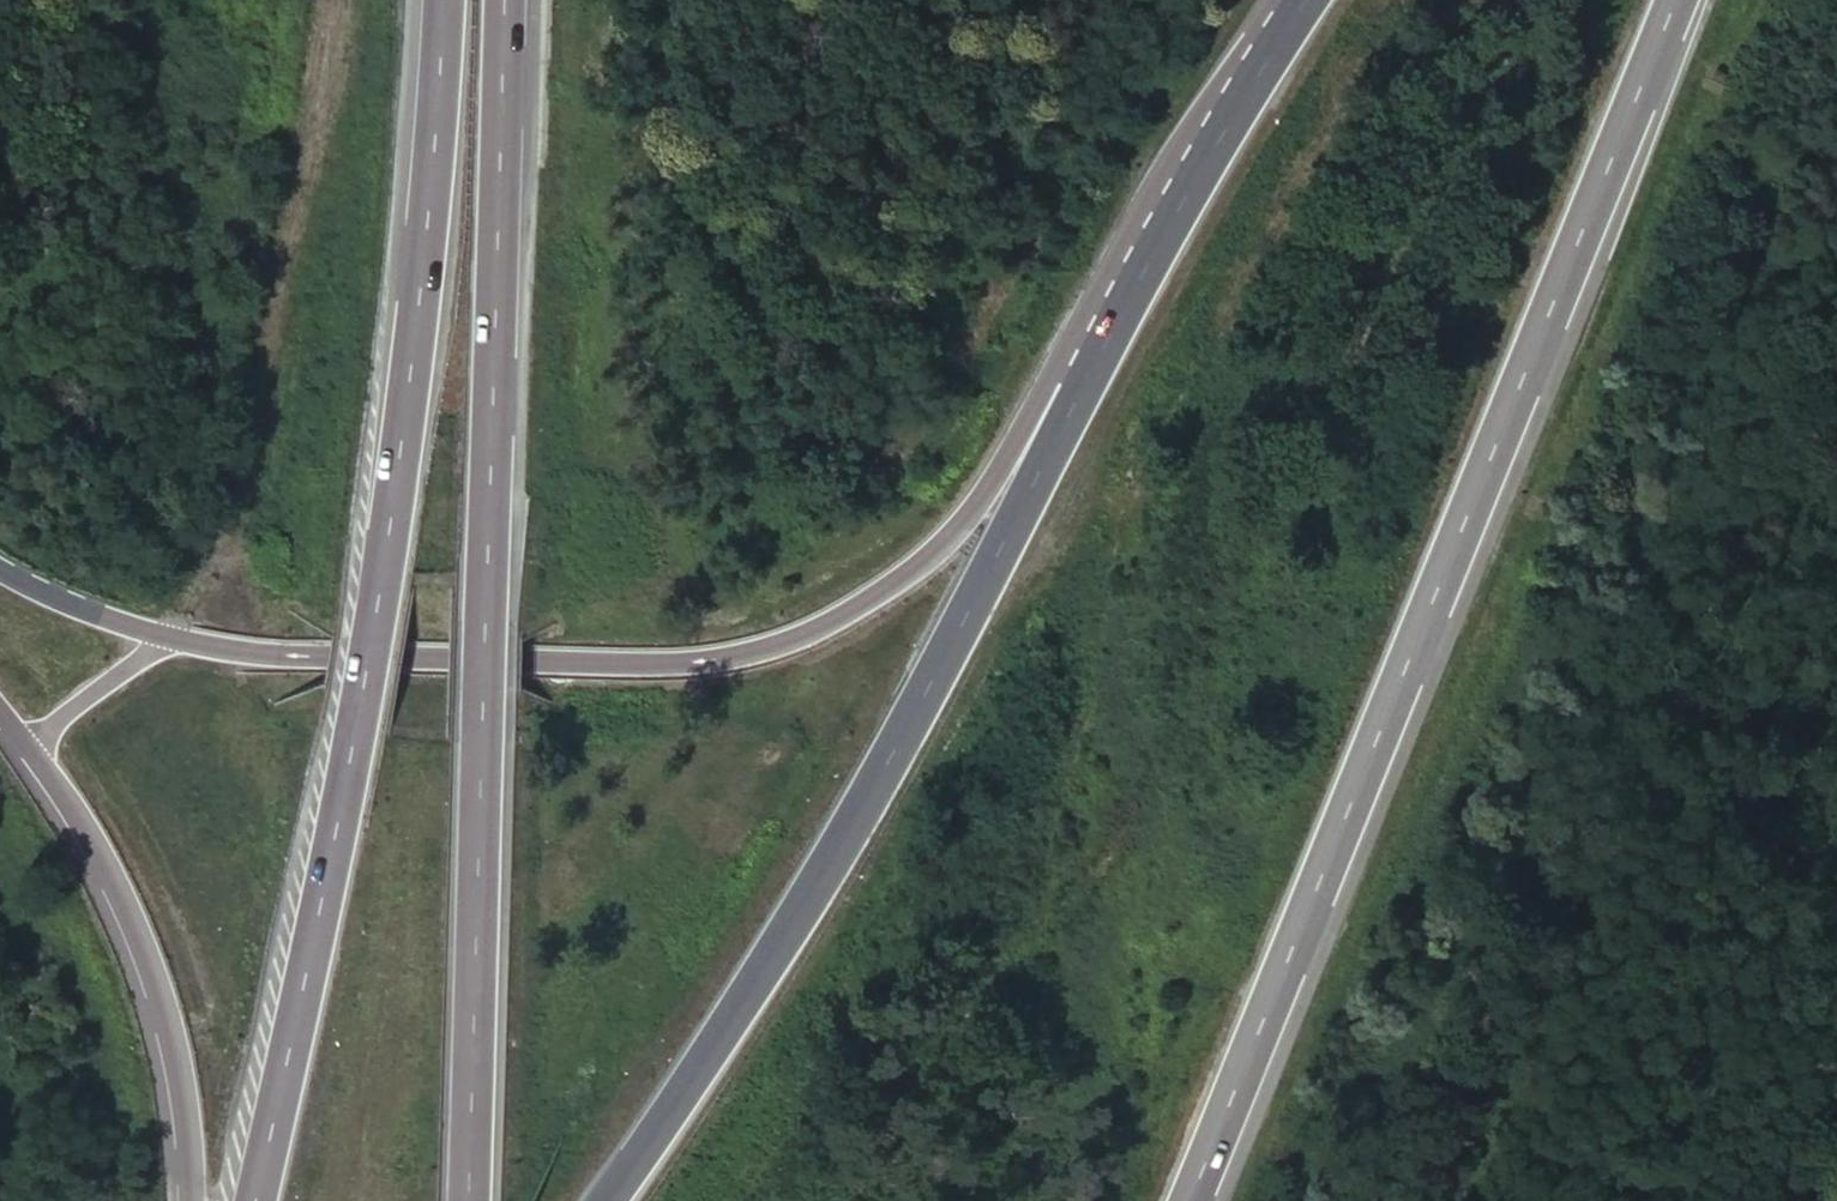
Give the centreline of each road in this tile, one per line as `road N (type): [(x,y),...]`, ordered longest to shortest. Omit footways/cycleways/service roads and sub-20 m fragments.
road 1 (trunk): [(1196,1200),(1356,839),(1670,0)]
road 2 (trunk): [(433,0),(412,263),(373,591),(244,1200)]
road 3 (trunk): [(466,1200),(502,0)]
road 4 (trunk): [(1024,473),(873,599),(796,640),(724,661),(655,669),(312,660),(167,637)]
road 5 (trunk): [(1024,473),(999,552),(896,750),(802,909),(609,1200)]
road 6 (trunk): [(1305,0),(1186,178),(1024,473)]
road 7 (trunk): [(0,717),(84,833),(135,937),(164,1037),(192,1200)]
road 8 (tertiary): [(167,637),(0,573)]
road 9 (track): [(1287,1122),(1430,1200)]

